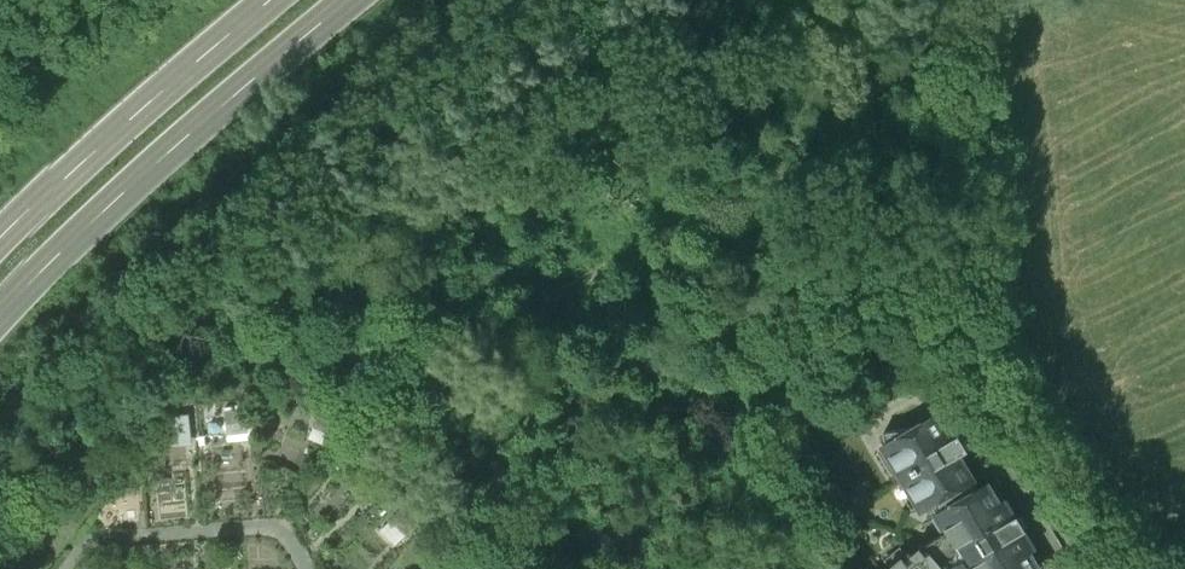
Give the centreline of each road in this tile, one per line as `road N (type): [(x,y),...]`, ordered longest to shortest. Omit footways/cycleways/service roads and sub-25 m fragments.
road 1 (primary): [(0,325),(109,212),(361,0)]
road 2 (primary): [(276,0),(75,173),(0,251)]

